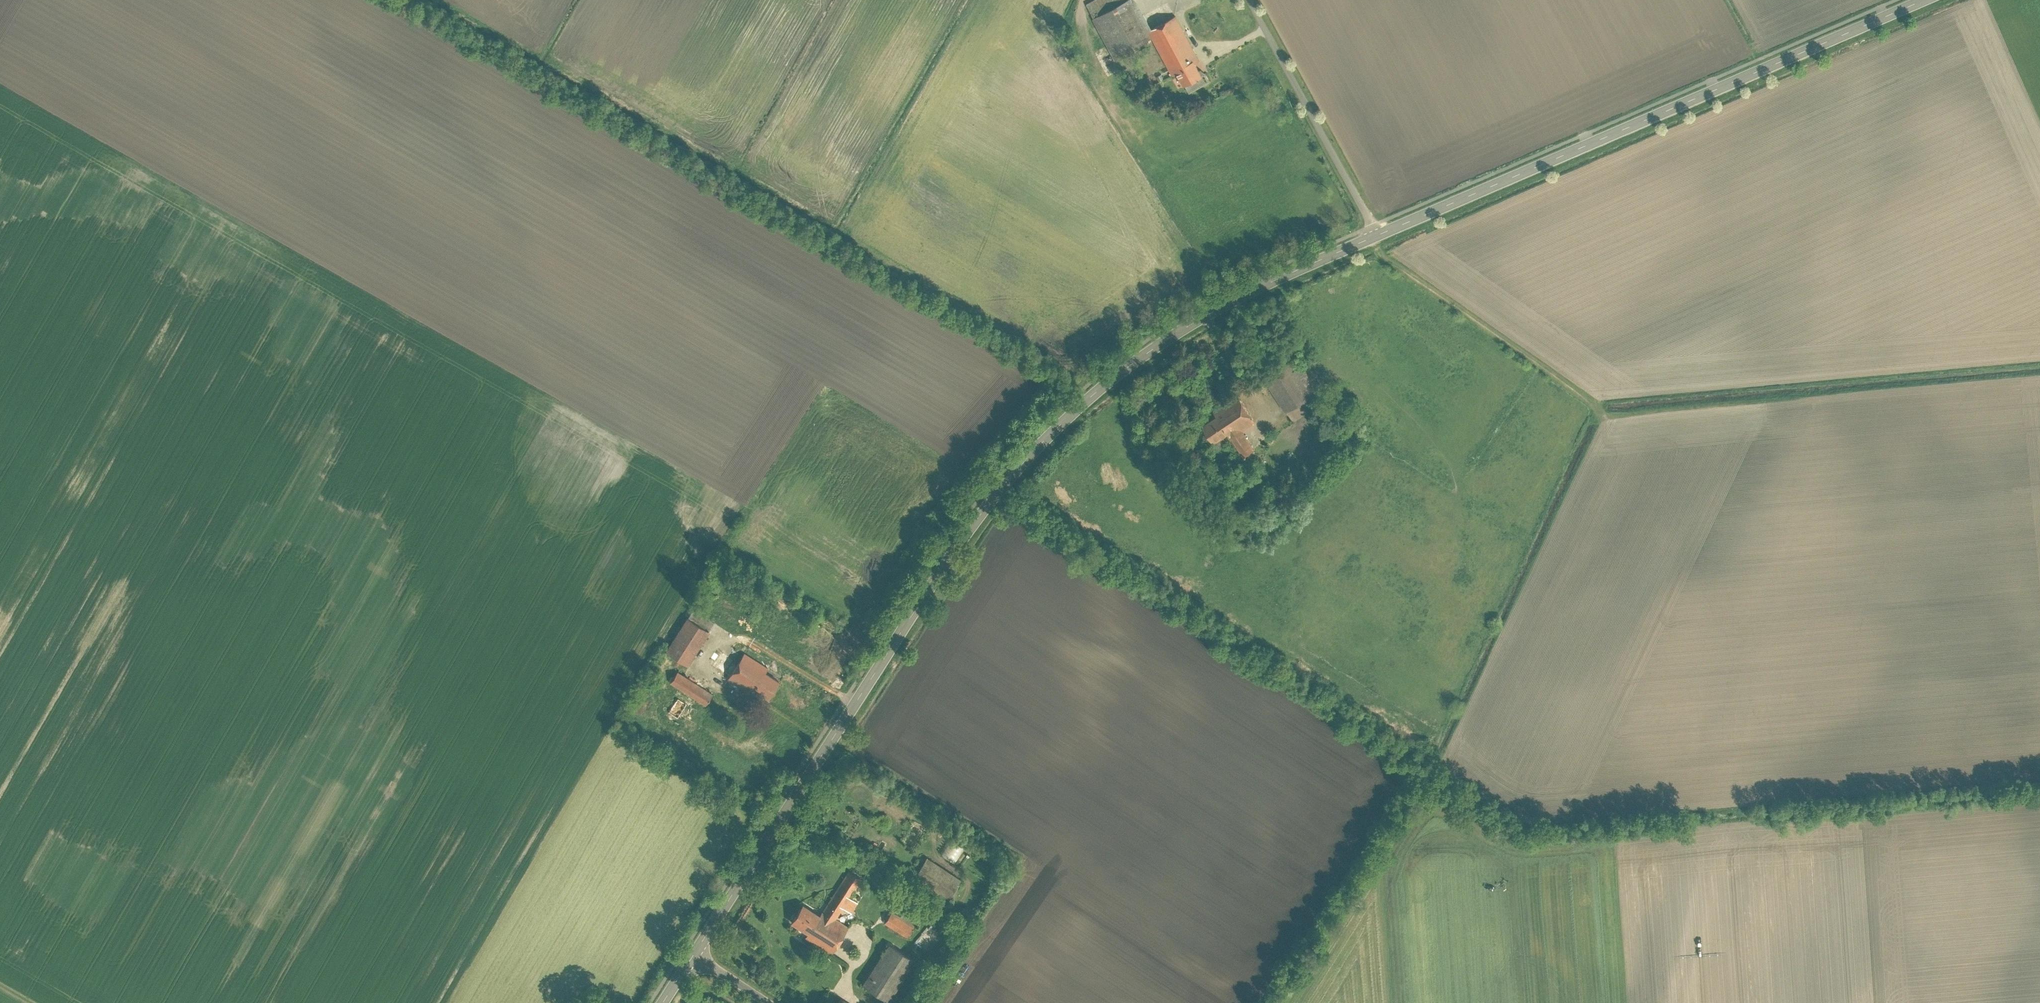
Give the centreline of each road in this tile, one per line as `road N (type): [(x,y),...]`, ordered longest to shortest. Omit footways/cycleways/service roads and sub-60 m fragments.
road 1 (tertiary): [(1375,235),(1177,332),(1109,379),(1012,473),(693,954)]
road 2 (tertiary): [(1921,0),(1375,235)]
road 3 (track): [(833,230),(440,0)]
road 4 (track): [(1619,419),(1383,257),(1370,238)]
road 5 (unclassified): [(1375,235),(1253,0)]

